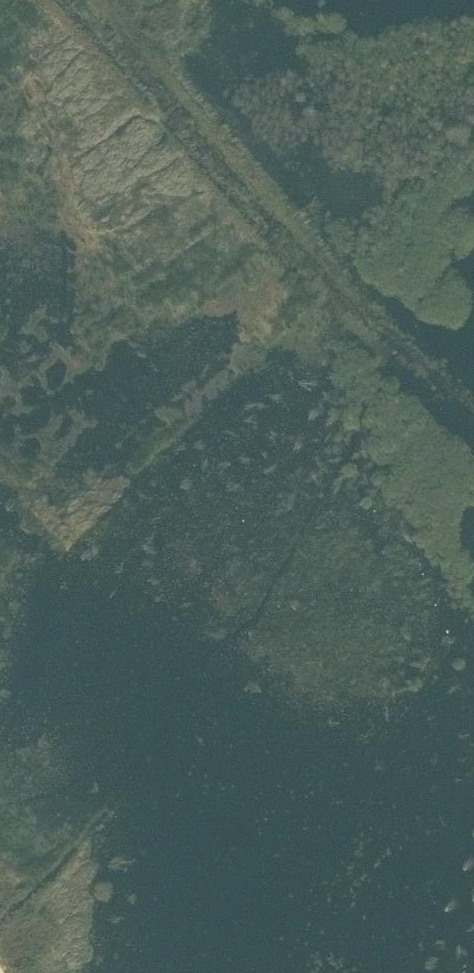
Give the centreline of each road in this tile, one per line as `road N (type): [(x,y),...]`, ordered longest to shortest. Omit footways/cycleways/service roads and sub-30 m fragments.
road 1 (track): [(473,407),(338,282),(97,0)]

